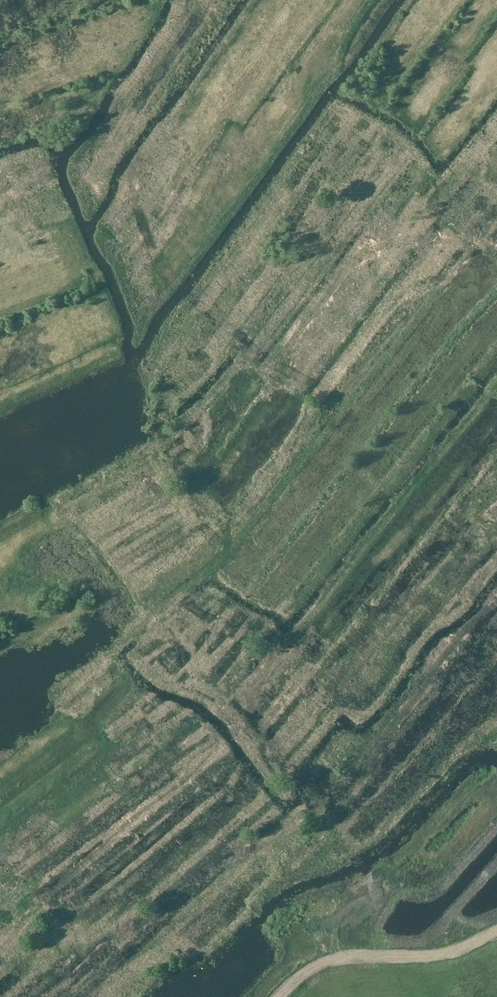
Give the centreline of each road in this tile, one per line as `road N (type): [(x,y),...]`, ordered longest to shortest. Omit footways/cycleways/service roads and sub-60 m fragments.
road 1 (track): [(496,929),(432,956),(334,958),(278,996)]

